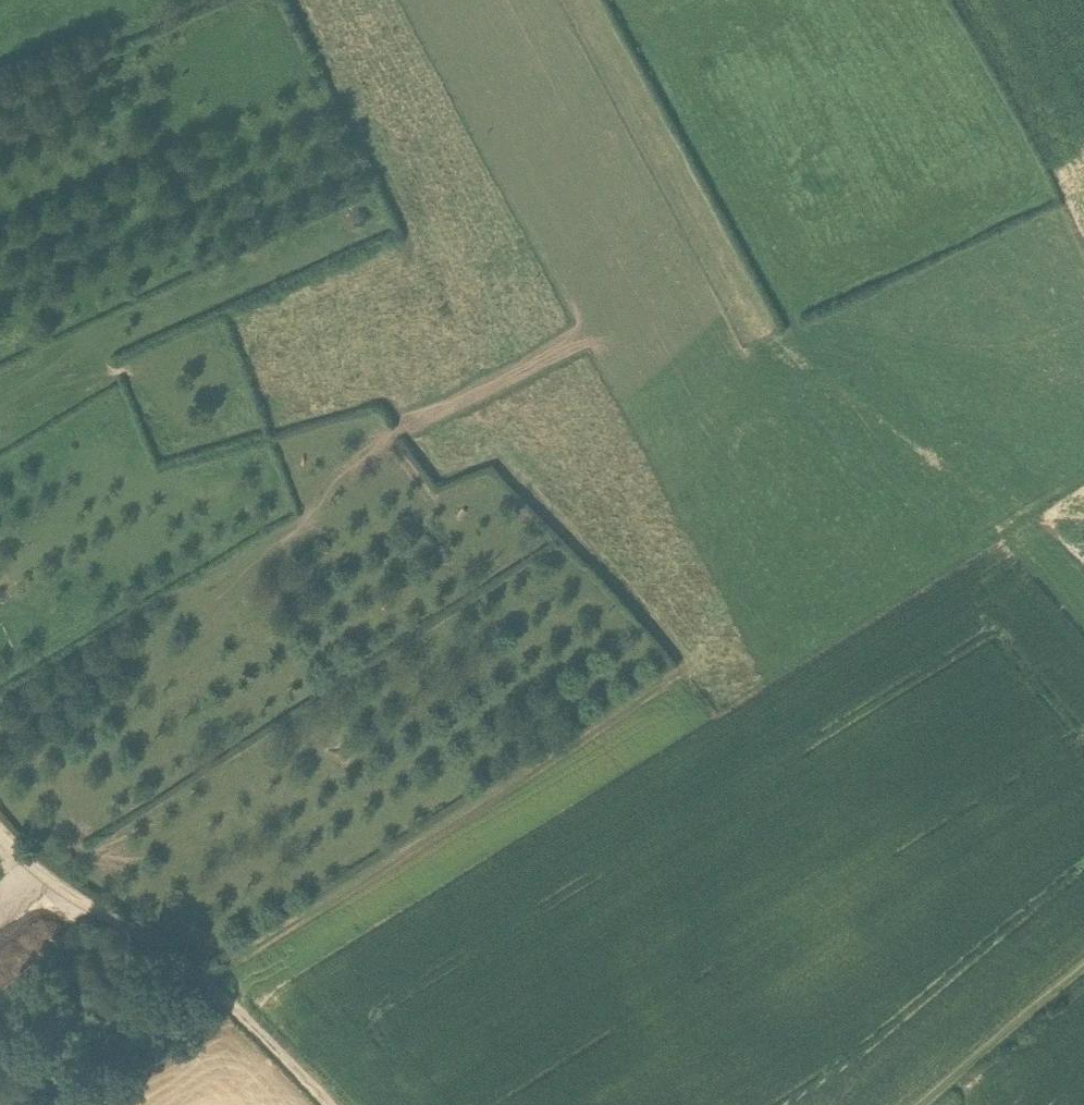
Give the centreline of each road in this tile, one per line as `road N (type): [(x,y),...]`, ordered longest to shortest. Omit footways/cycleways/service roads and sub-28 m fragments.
road 1 (track): [(329,1104),(202,980),(46,881),(0,835)]
road 2 (track): [(923,1104),(1083,967)]

